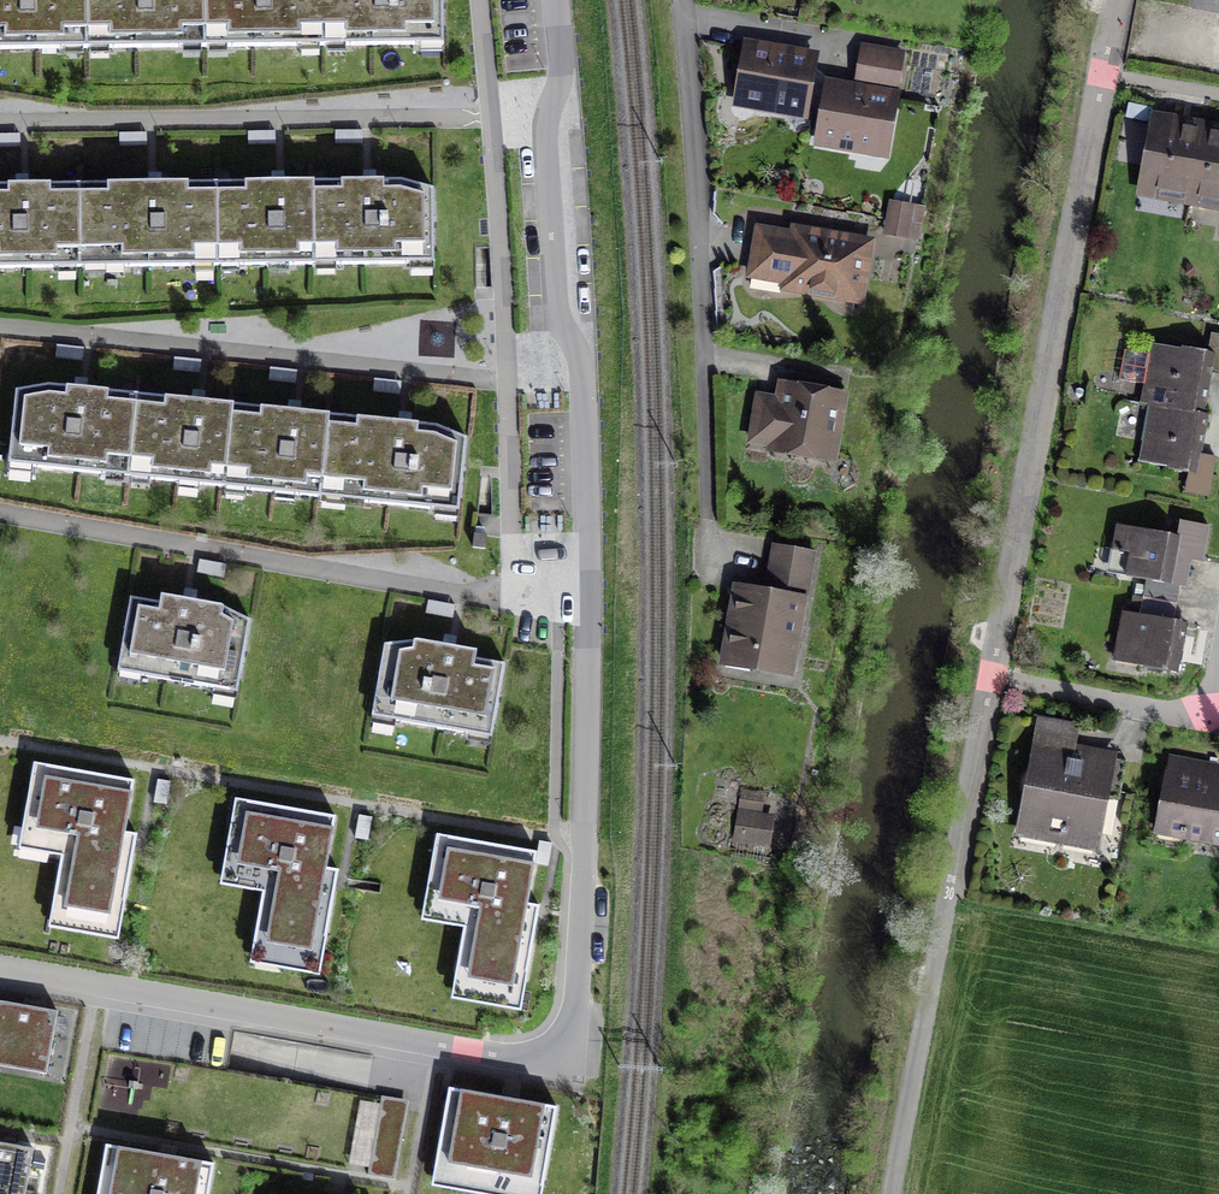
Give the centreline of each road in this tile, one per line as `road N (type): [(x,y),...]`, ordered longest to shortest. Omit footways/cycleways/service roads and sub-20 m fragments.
road 1 (residential): [(558,0),(565,82),(549,134),(559,302),(586,376),(594,770),(574,996),(559,1039),(524,1058),(497,1058),(0,968)]
road 2 (residential): [(949,891),(1119,0)]
road 3 (residential): [(683,0),(708,519)]
road 4 (unclassified): [(892,1193),(949,891)]

